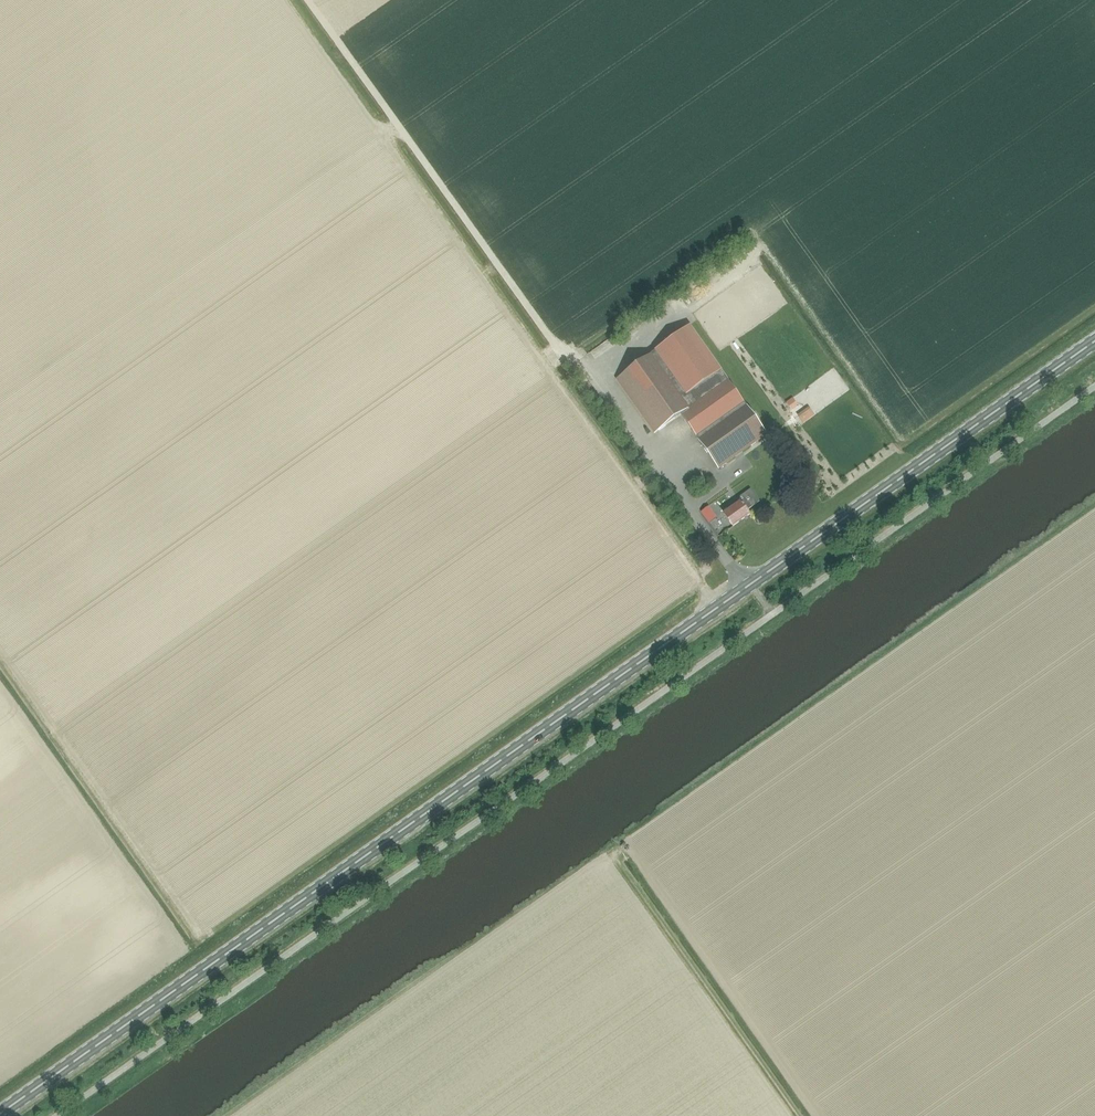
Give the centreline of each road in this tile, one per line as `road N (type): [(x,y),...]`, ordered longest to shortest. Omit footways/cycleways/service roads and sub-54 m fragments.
road 1 (primary): [(0,1115),(1094,343)]

